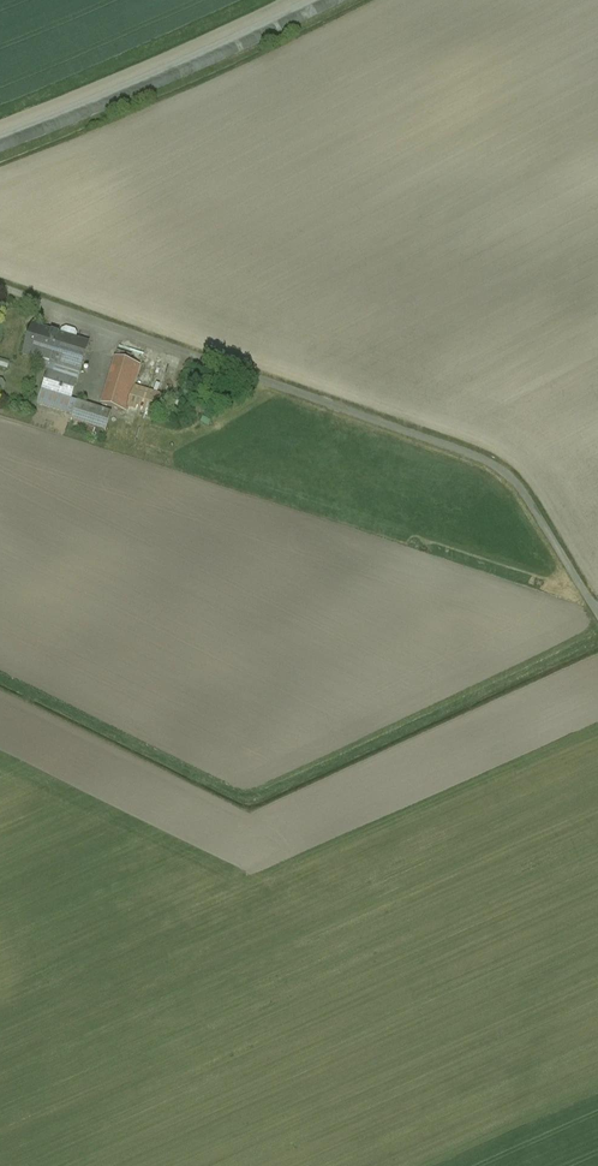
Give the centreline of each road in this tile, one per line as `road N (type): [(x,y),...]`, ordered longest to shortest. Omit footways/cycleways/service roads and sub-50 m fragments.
road 1 (unclassified): [(597,613),(523,492),(490,464),(0,288)]
road 2 (secondary): [(0,138),(316,0)]

